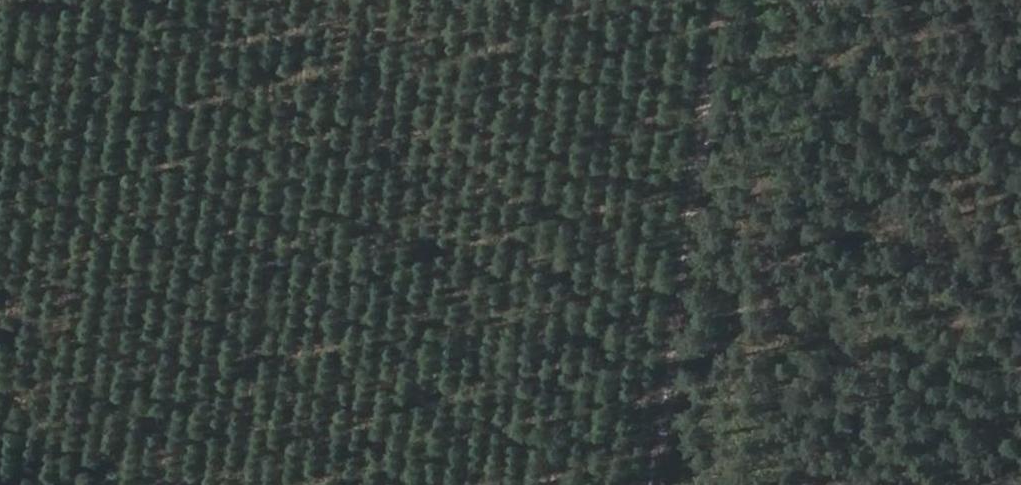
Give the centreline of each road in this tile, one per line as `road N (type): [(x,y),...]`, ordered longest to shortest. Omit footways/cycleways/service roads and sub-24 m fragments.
road 1 (track): [(717,0),(663,447),(651,484)]

